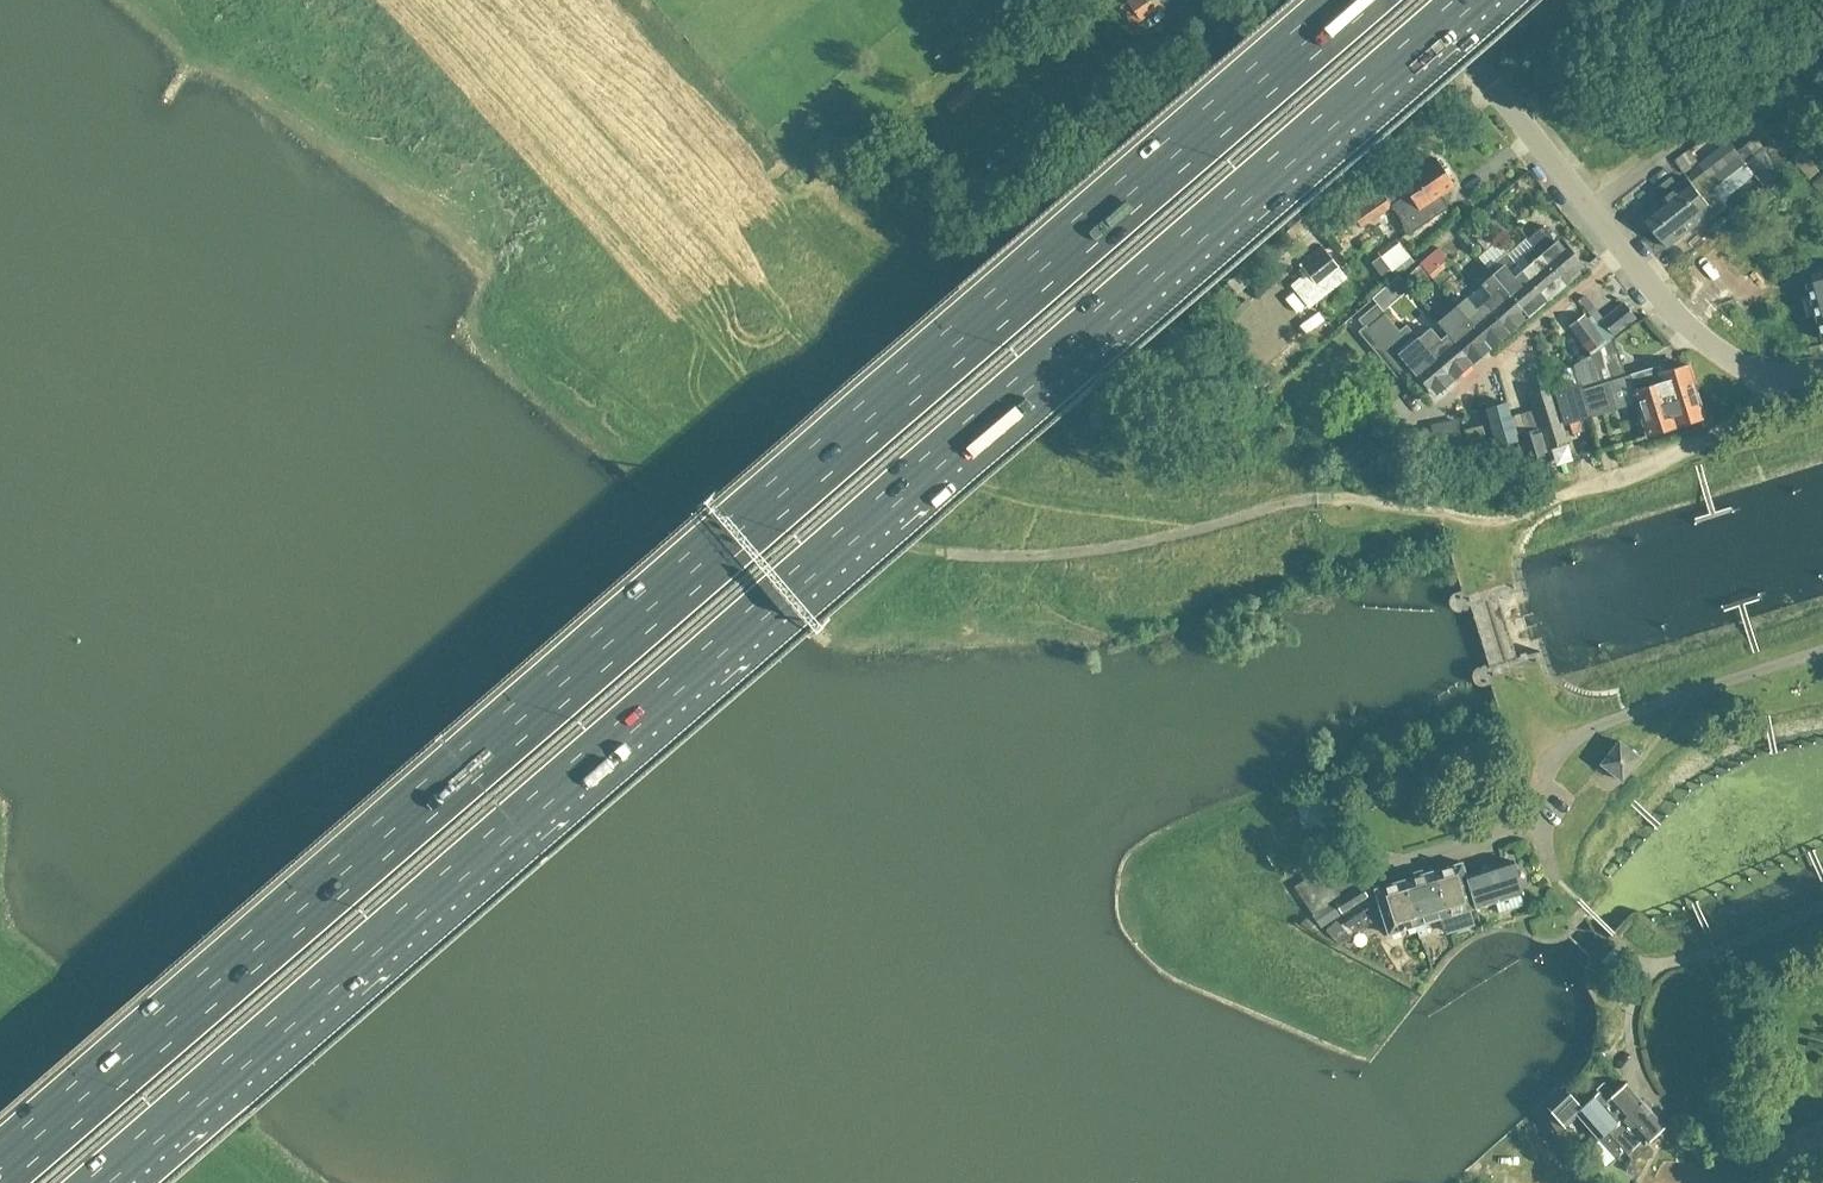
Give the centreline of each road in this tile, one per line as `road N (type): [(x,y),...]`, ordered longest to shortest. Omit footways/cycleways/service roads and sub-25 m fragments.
road 1 (motorway): [(98,1182),(1469,0)]
road 2 (motorway): [(1348,0),(0,1163)]
road 3 (track): [(961,553),(1108,547),(1329,496),(1511,514),(1713,434),(1753,407),(1776,377)]
road 4 (unclassified): [(1822,905),(1720,949),(1661,963),(1644,977),(1631,1015),(1631,1047),(1642,1083),(1668,1120)]
road 5 (unclassified): [(1539,792),(1549,764),(1580,734),(1822,648)]
road 6 (unclassified): [(1625,251),(1425,0)]
road 7 (residential): [(1625,251),(1441,408)]
road 8 (unclassified): [(1776,377),(1717,348),(1625,251)]
road 9 (unclassified): [(1367,871),(1506,832),(1539,792)]

